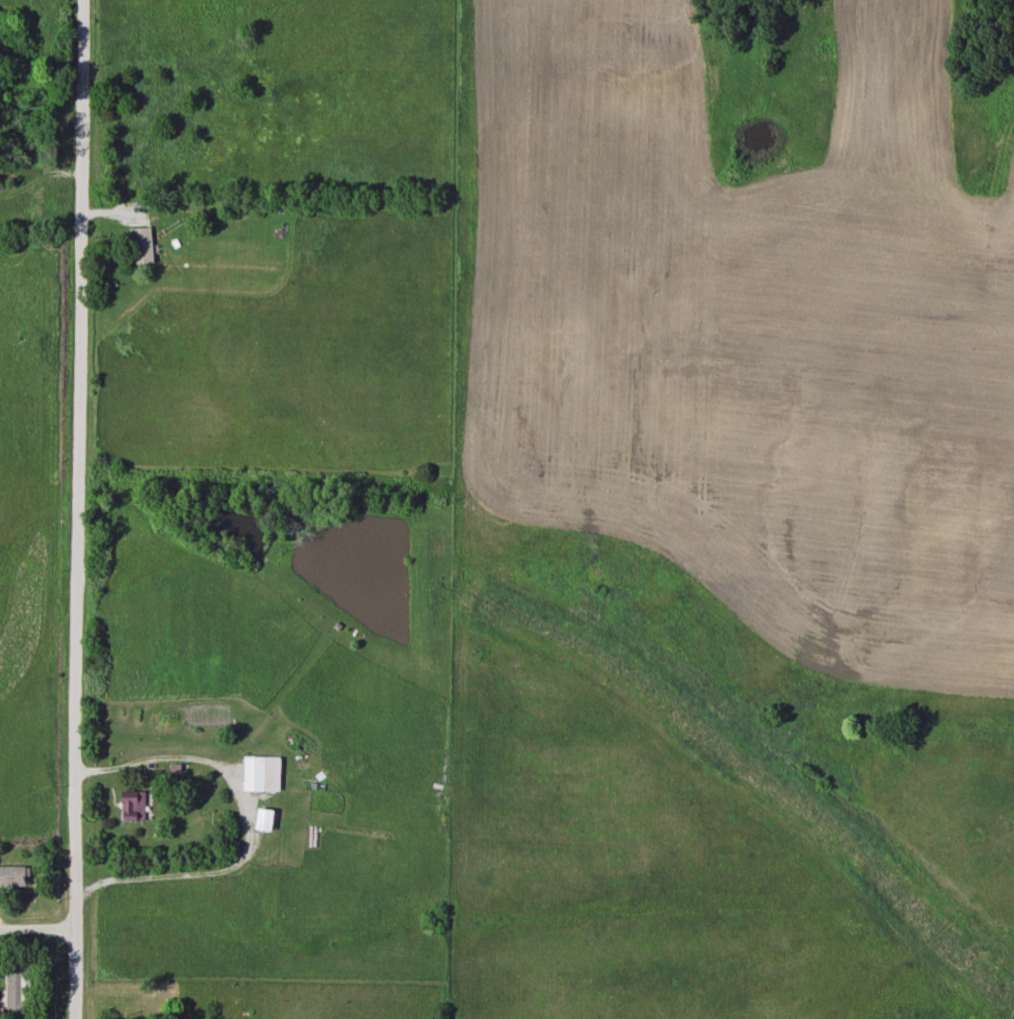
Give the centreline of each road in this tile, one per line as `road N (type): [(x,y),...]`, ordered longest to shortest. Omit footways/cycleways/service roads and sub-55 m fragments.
road 1 (residential): [(69,967),(69,0)]

